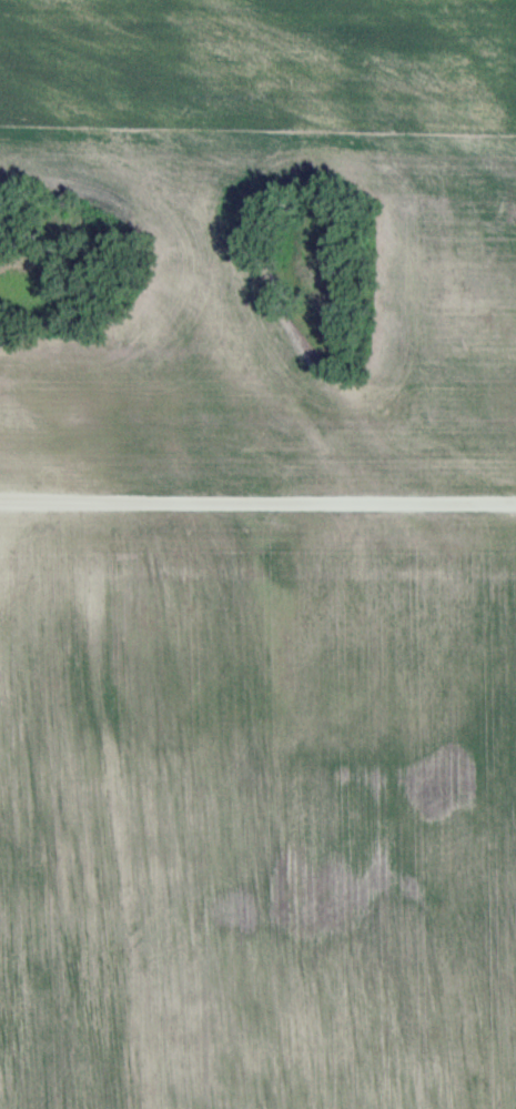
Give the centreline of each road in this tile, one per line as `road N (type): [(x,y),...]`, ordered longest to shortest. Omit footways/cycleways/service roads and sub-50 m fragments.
road 1 (residential): [(0,504),(515,503)]

